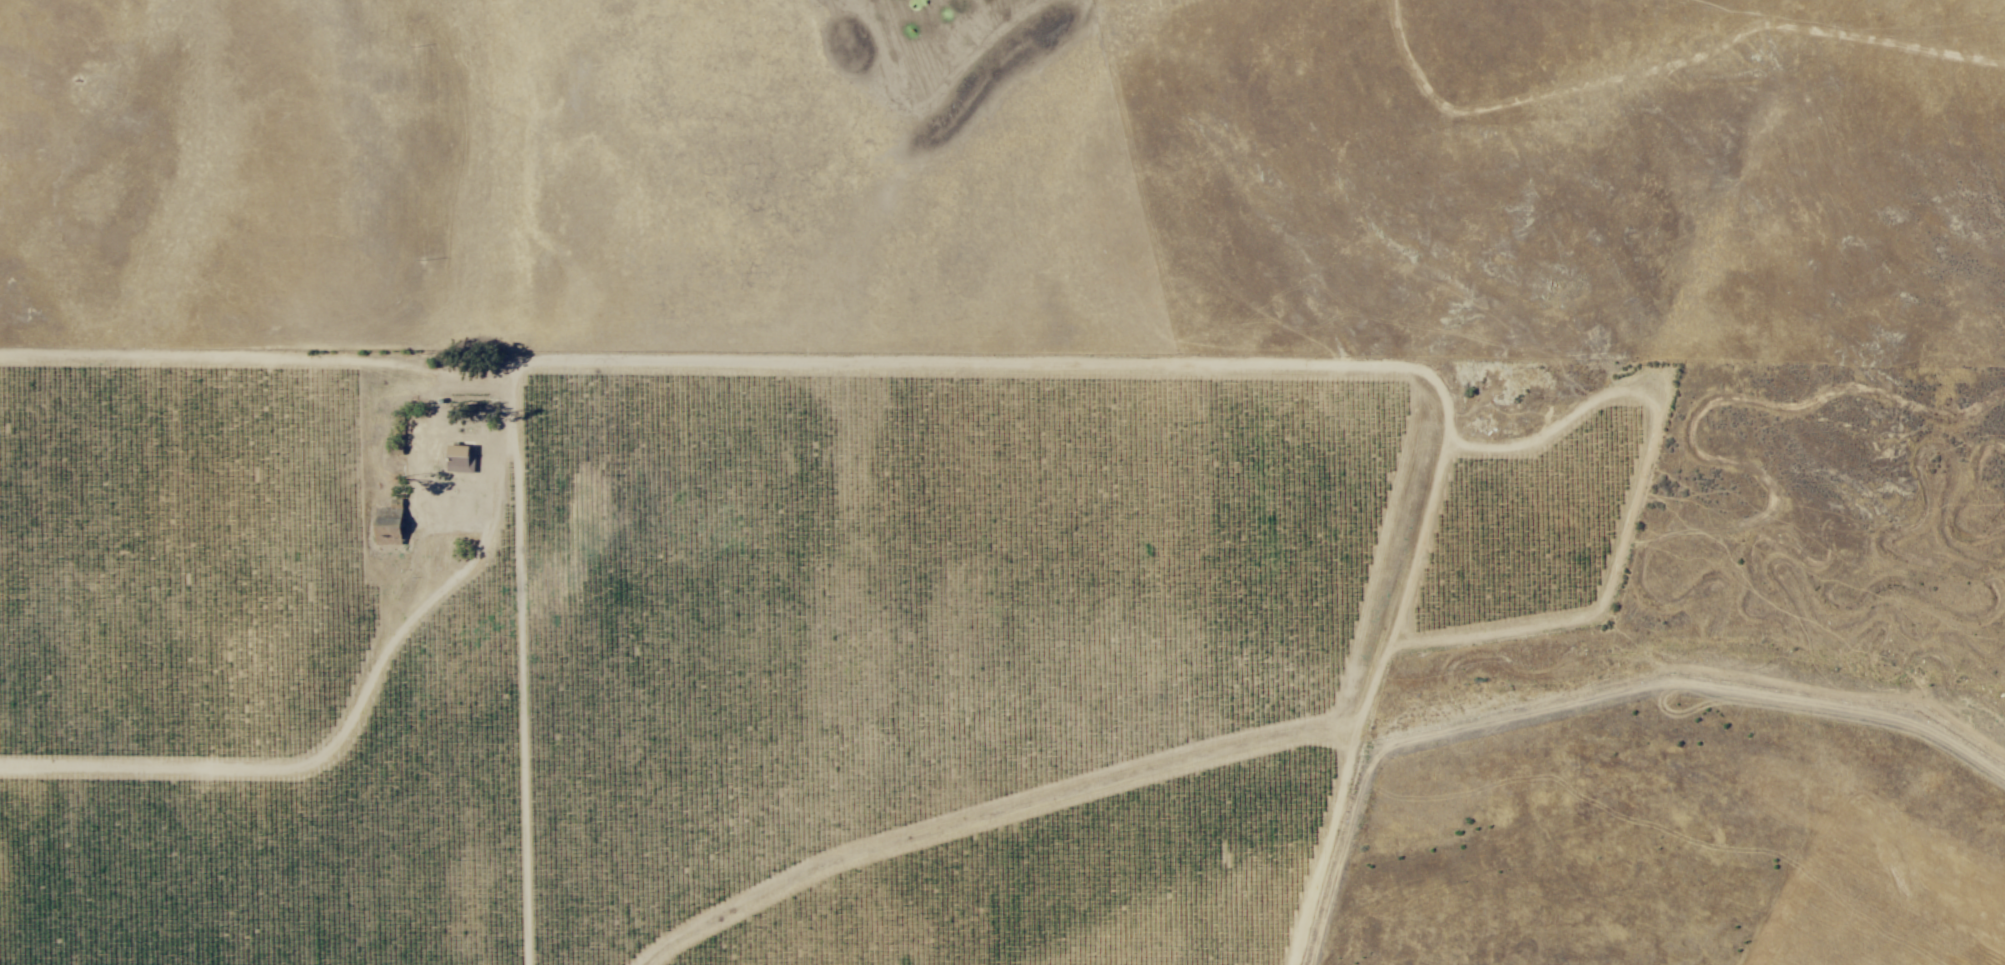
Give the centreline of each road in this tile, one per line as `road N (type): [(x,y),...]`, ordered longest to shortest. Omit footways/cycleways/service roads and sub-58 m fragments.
road 1 (residential): [(306,964),(279,921),(352,868),(415,730),(462,688),(530,693),(839,836),(1491,741),(1654,746),(2004,824)]
road 2 (residential): [(745,0),(742,356)]

